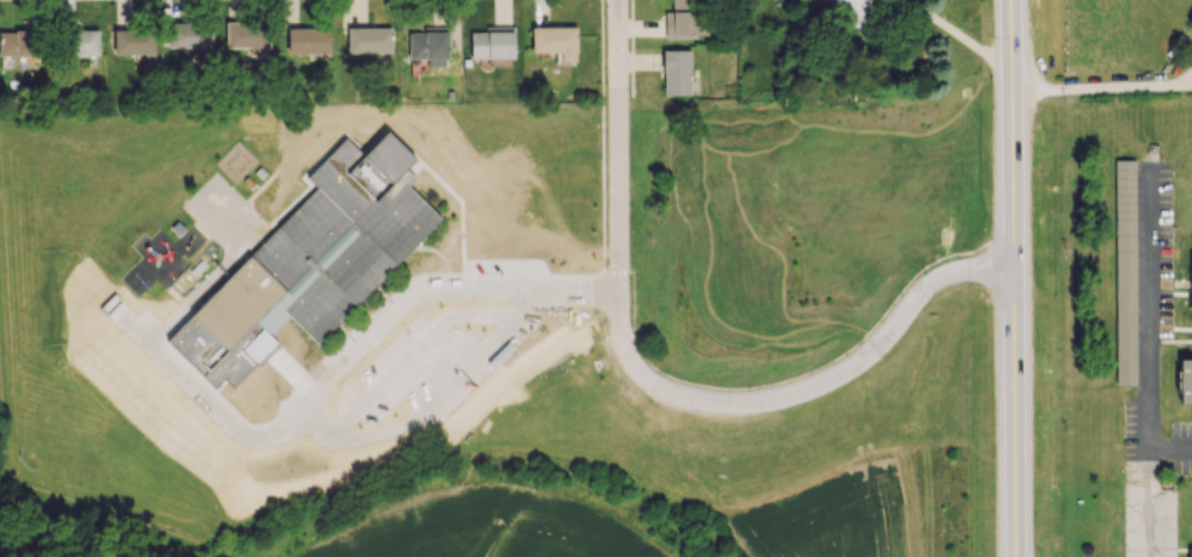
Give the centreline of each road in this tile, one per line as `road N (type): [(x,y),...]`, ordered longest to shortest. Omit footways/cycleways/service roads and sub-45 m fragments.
road 1 (secondary): [(1010,0),(1016,556)]
road 2 (secondary): [(1037,556),(1036,0)]
road 3 (residential): [(1014,275),(936,287),(870,357),(815,391),(726,406),(688,401),(635,368),(619,292)]
road 4 (residential): [(618,0),(619,292)]

